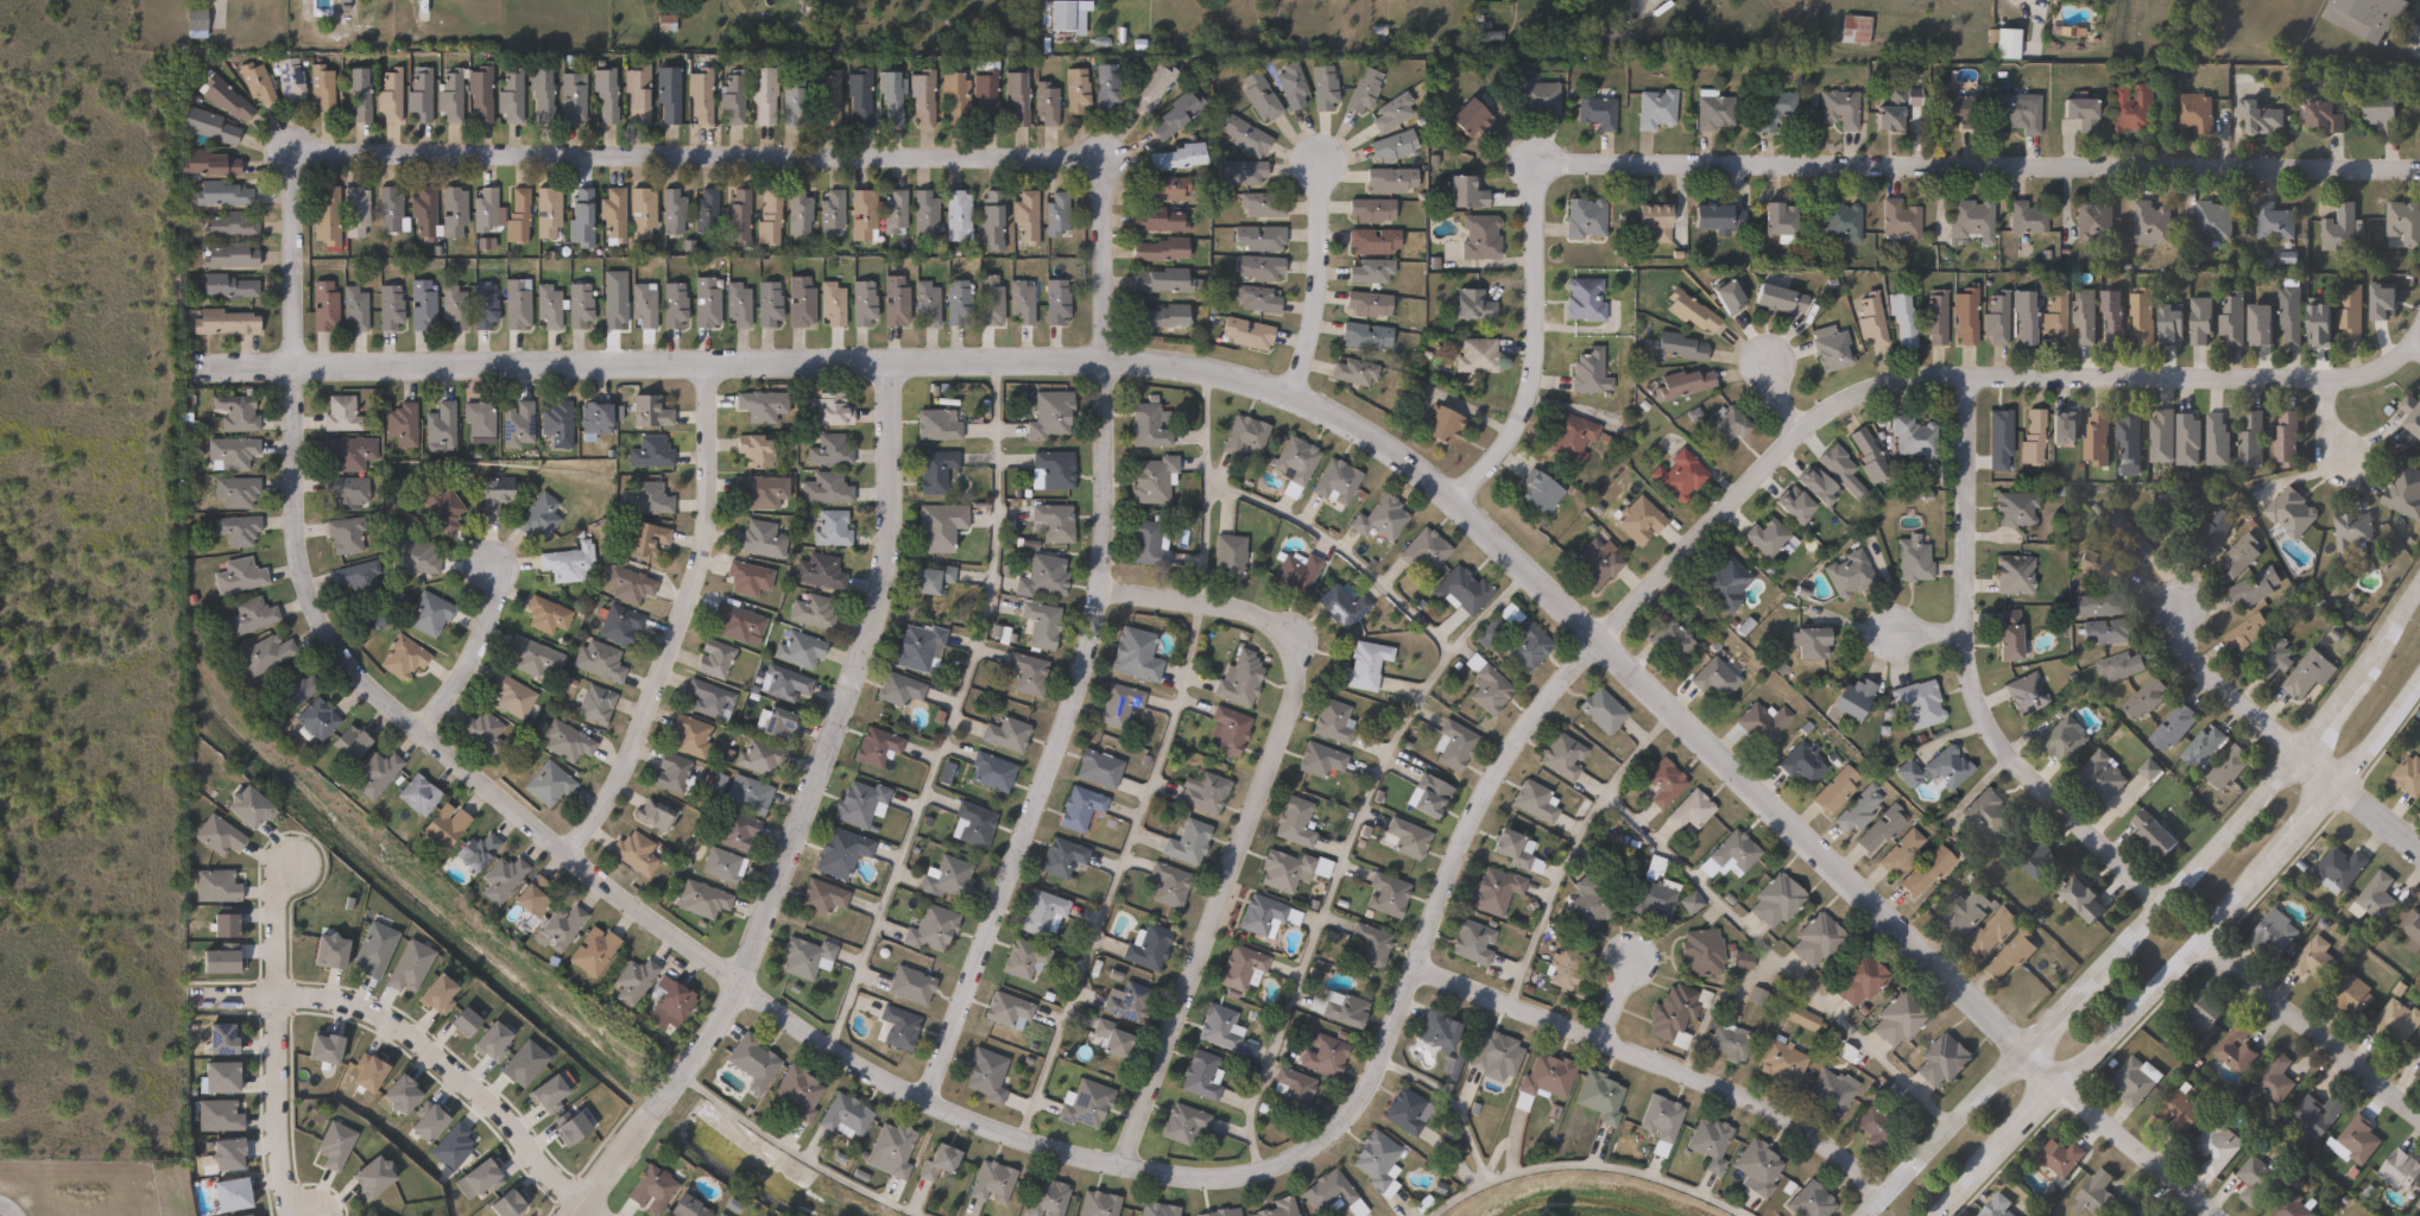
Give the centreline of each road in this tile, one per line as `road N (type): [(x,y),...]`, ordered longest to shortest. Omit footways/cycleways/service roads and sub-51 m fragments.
road 1 (residential): [(2419,322),(2391,365),(2323,381),(1906,373),(1853,379),(1816,399),(1566,671),(1508,748),(1468,823),(1364,1091),(1300,1151),(1243,1173),(1170,1174),(1044,1146),(922,1096),(811,1034),(659,926),(423,732)]
road 2 (residential): [(2016,1049),(1458,502),(1345,414),(1291,391),(1206,363),(1099,360),(290,368)]
road 3 (residential): [(1099,360),(1095,158),(290,153),(297,564),(343,658),(423,732)]
road 4 (residential): [(1458,502),(1530,401),(1531,164),(2419,168)]
road 5 (residential): [(885,361),(878,582),(763,914),(708,1036),(569,1215)]
road 6 (secondary): [(2419,582),(2350,690),(2277,779),(1862,1215)]
road 7 (residential): [(1099,360),(1104,534),(1083,660),(922,1096)]
road 8 (residential): [(1099,585),(1274,616),(1296,645),(1294,685),(1252,812),(1121,1163)]
road 9 (secondary): [(1936,1215),(2243,894),(2419,683)]
road 10 (residential): [(1963,378),(1959,622),(1973,695),(2022,765),(2154,906)]
road 11 (residential): [(1414,965),(1787,1113),(1883,1193)]
road 12 (residential): [(700,362),(706,495),(685,600),(623,760),(560,844)]
road 13 (residential): [(185,1000),(330,1001),(373,1015),(505,1123),(533,1167),(579,1204)]
road 14 (residential): [(284,1215),(273,1133),(273,907),(290,863)]
road 15 (residential): [(2201,936),(2419,1118)]
road 16 (residential): [(1291,391),(1316,306),(1323,157)]
road 17 (residential): [(2215,1215),(2054,1087)]
road 18 (residential): [(2300,749),(2182,645),(2175,601)]
road 19 (residential): [(423,732),(481,638),(495,574)]
road 20 (tertiary): [(2419,848),(2300,749)]

